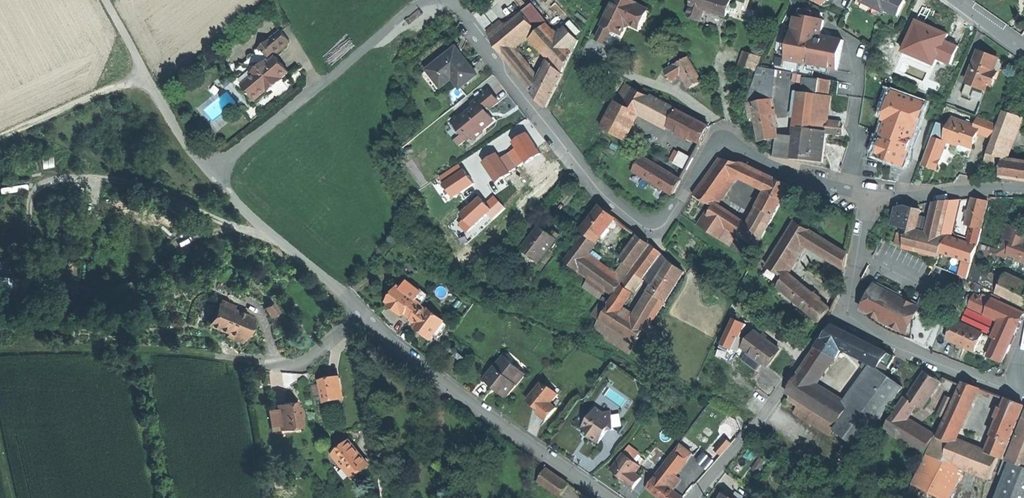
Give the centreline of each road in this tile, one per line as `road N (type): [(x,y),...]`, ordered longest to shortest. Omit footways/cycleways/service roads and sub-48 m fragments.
road 1 (residential): [(871,196),(802,180),(722,147),(711,151),(669,221),(638,224),(524,98),(450,0)]
road 2 (residential): [(360,313),(448,388),(608,497)]
road 3 (residential): [(425,0),(209,170)]
road 4 (residential): [(849,315),(830,321),(695,497)]
road 5 (residential): [(209,170),(241,209),(360,313)]
road 6 (residential): [(849,315),(918,354),(1001,385),(1023,377)]
road 7 (residential): [(144,73),(0,138)]
road 8 (residential): [(1023,188),(871,196)]
road 9 (residential): [(360,313),(306,360),(233,358)]
road 10 (residential): [(871,196),(849,315)]

